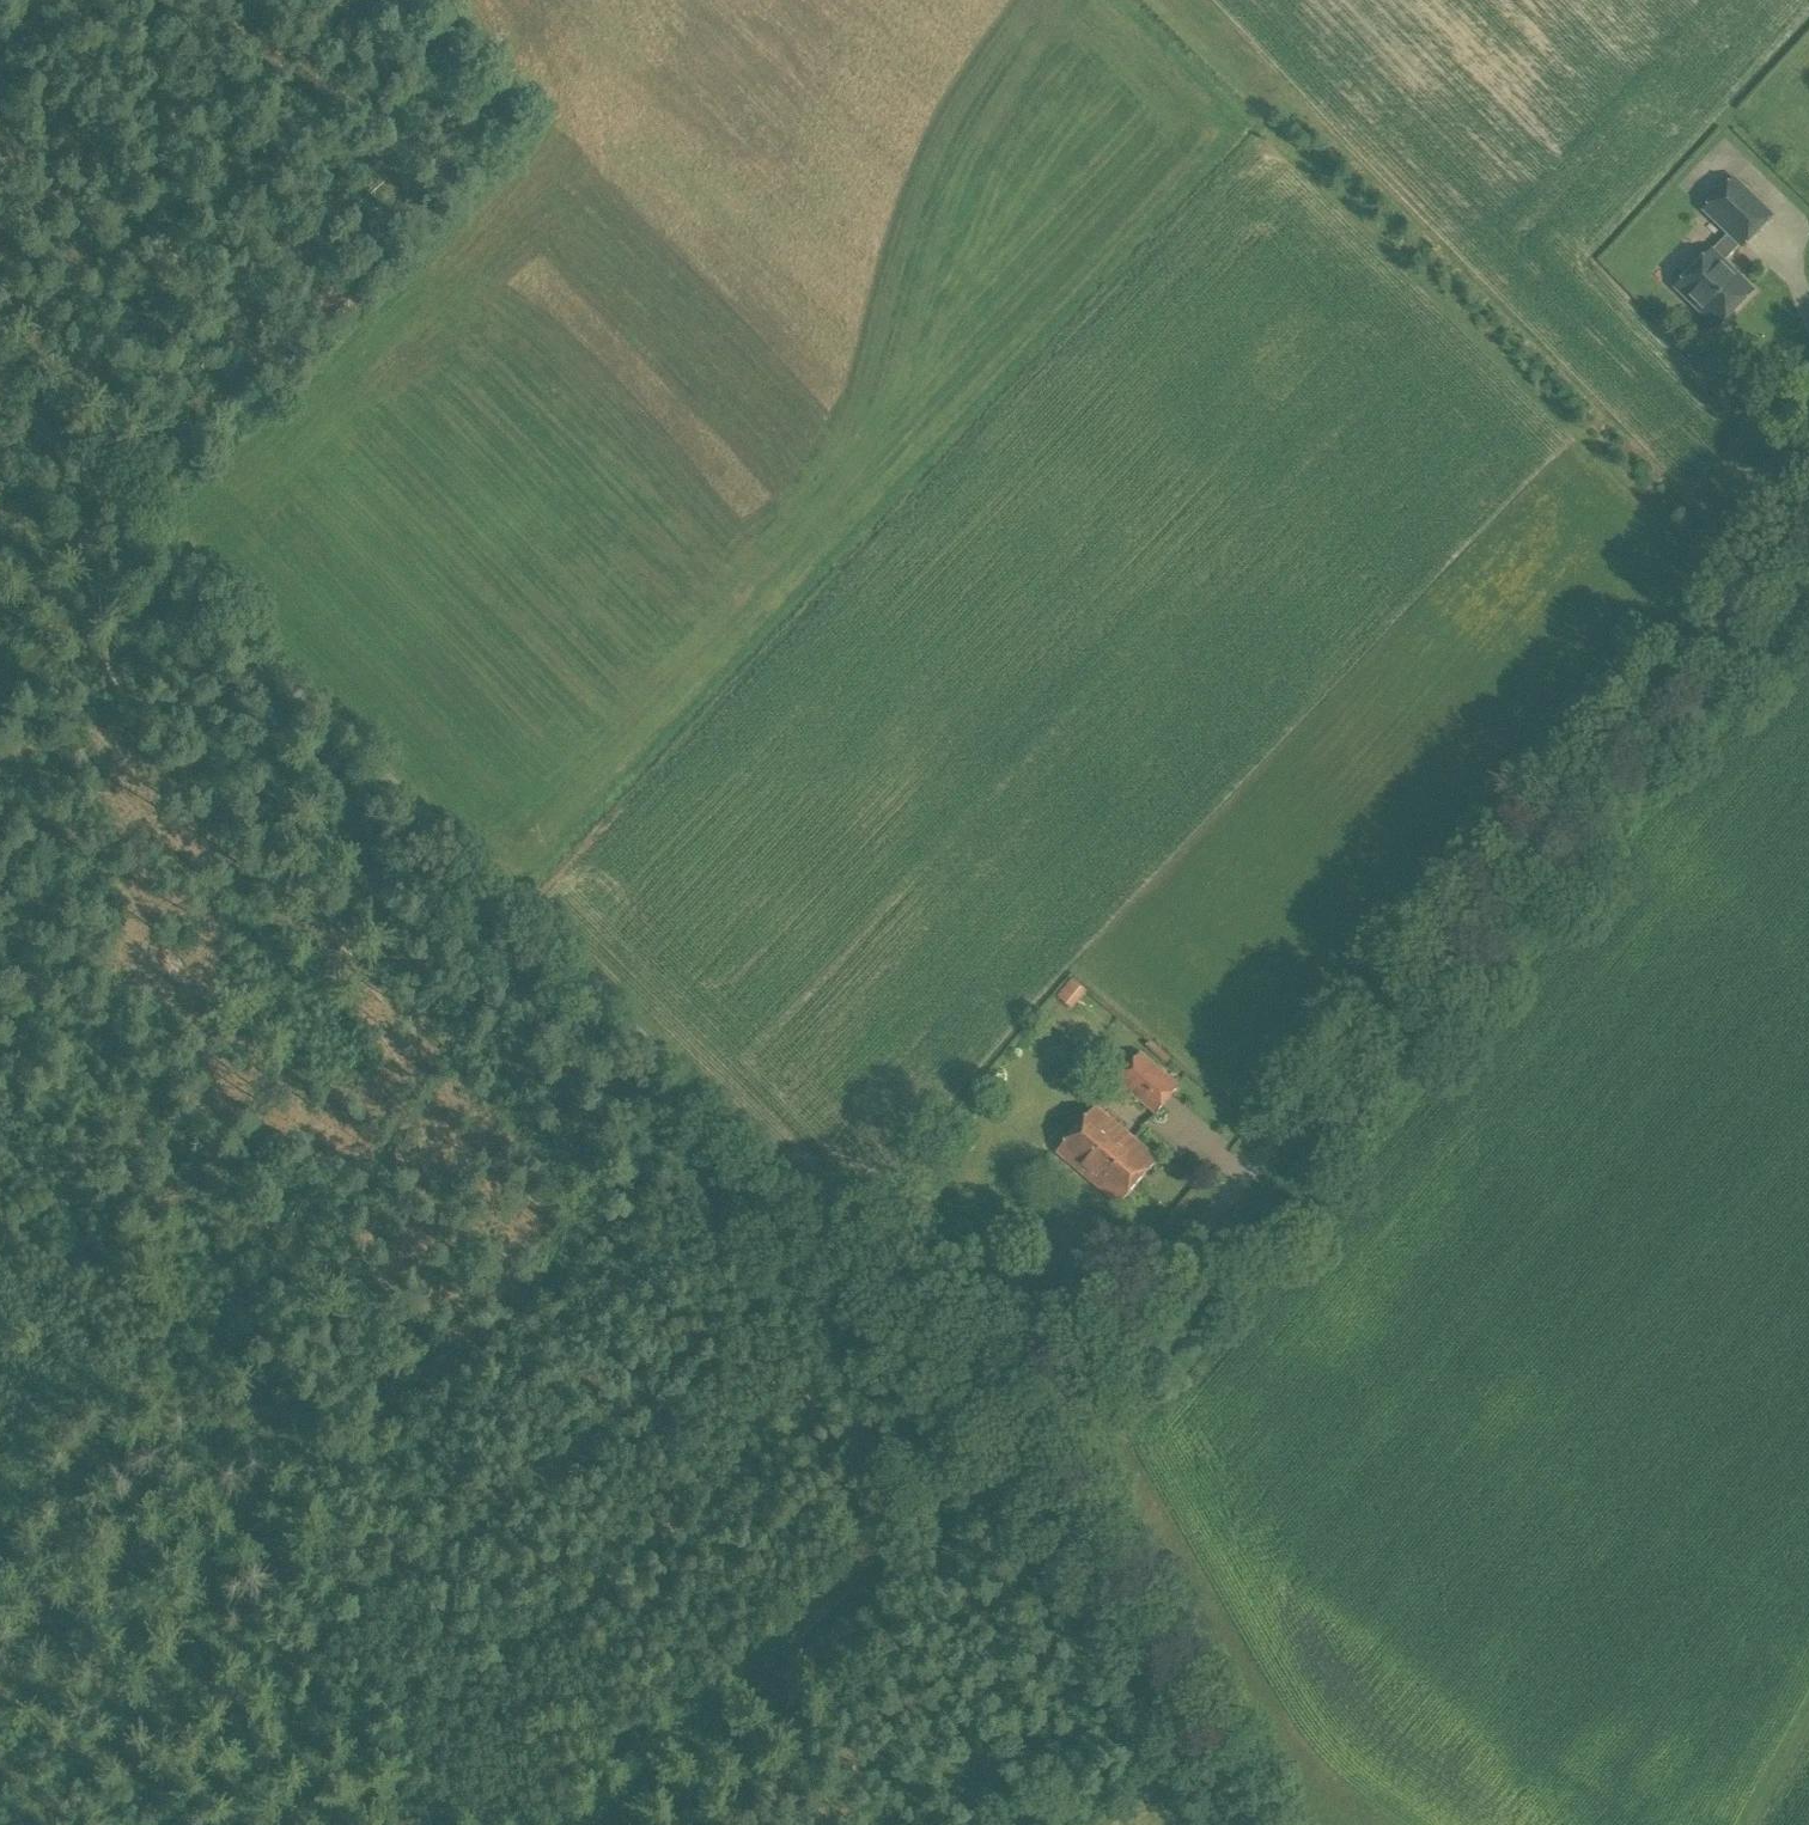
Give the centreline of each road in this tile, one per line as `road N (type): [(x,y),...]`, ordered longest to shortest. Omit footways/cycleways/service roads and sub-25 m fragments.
road 1 (unclassified): [(1021,1436),(969,1372),(0,379)]
road 2 (unclassified): [(1021,1436),(1808,538)]
road 3 (track): [(1021,1436),(589,1824)]
road 4 (unclassified): [(1252,1824),(1021,1436)]
road 5 (track): [(0,751),(128,624)]

